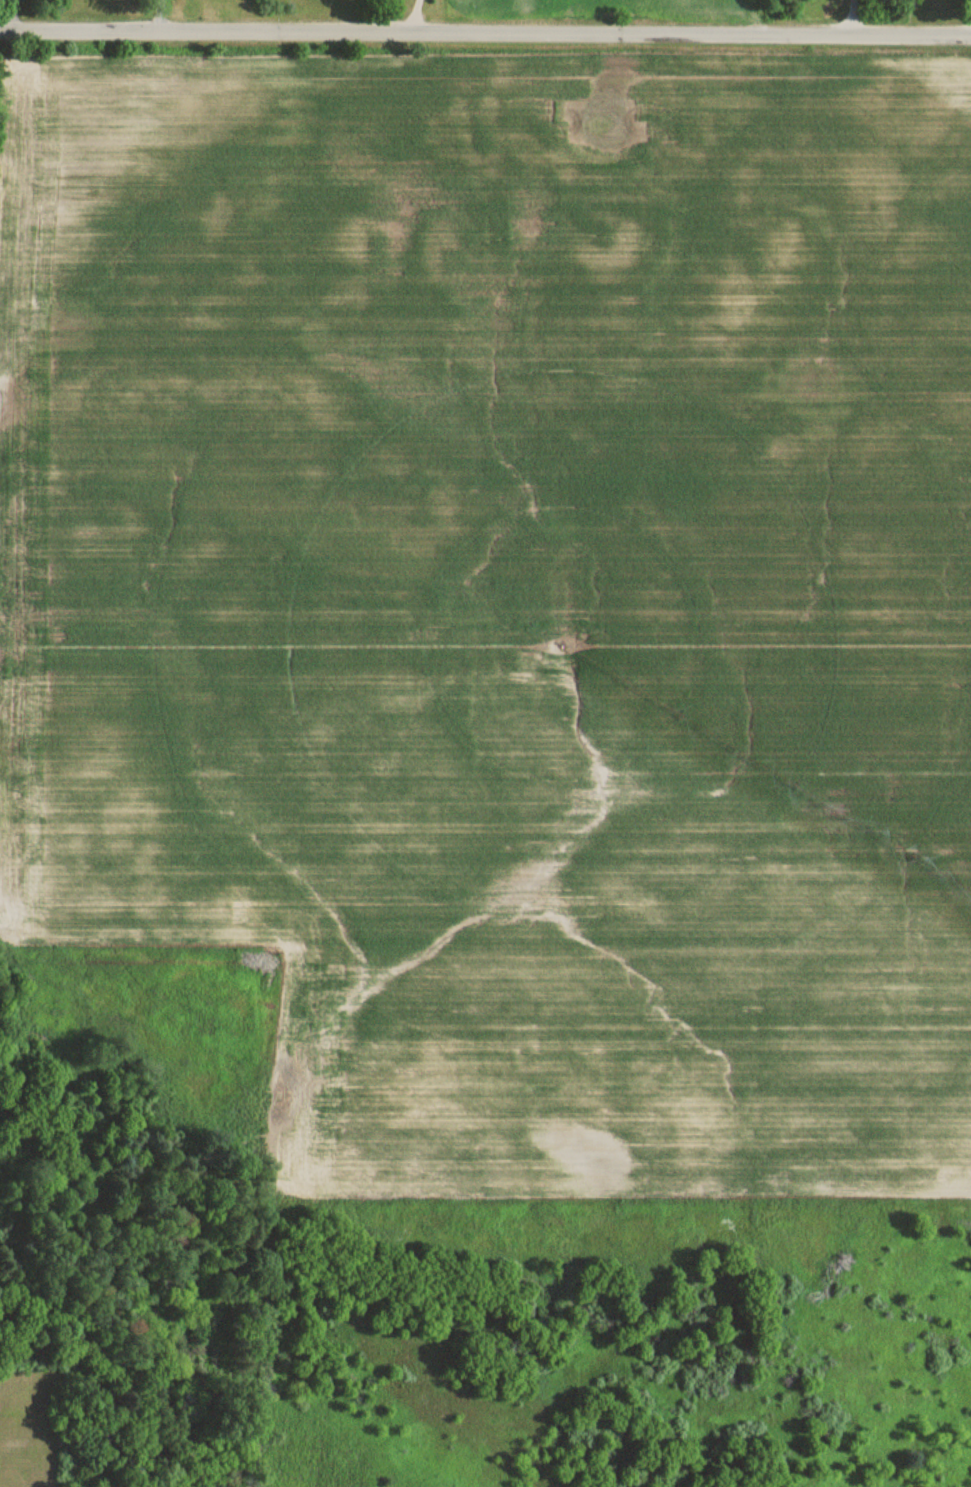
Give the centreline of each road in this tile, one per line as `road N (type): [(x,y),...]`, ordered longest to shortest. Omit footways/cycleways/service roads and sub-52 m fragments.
road 1 (residential): [(970,36),(0,32)]

